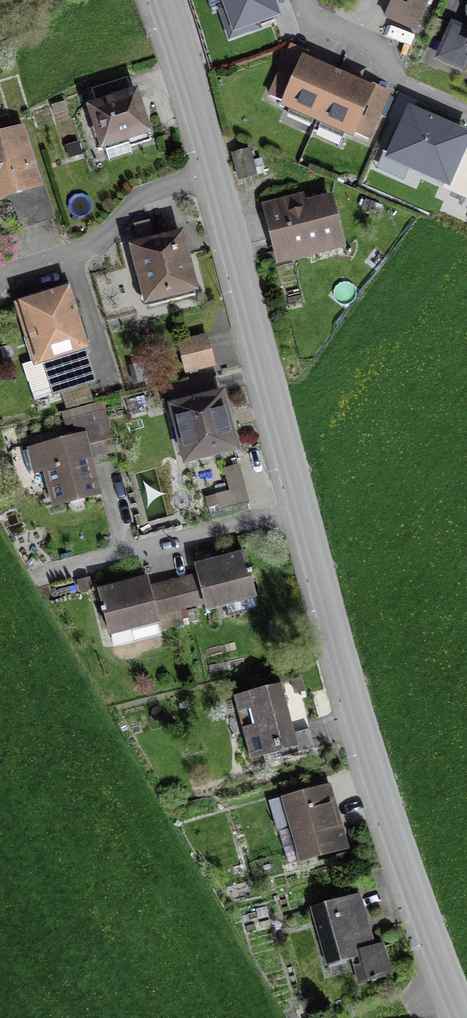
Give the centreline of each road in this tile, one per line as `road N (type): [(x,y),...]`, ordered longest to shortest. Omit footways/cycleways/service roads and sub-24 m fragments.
road 1 (tertiary): [(160,0),(203,130),(356,713),(416,909),(462,1017)]

